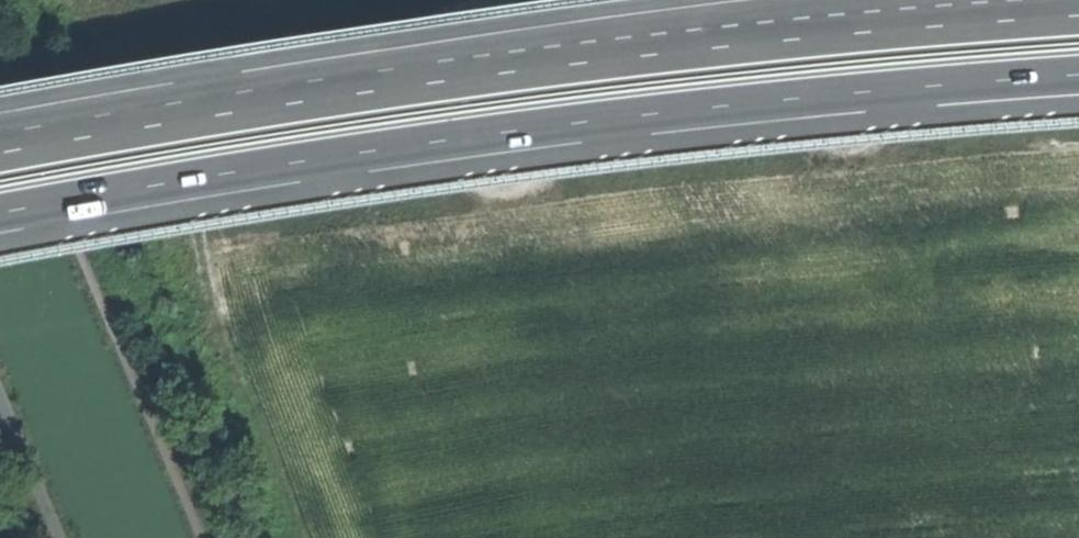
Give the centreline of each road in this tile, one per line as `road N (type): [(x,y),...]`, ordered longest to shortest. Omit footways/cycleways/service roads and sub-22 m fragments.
road 1 (motorway): [(0,215),(161,185),(632,121),(1078,79)]
road 2 (motorway): [(1016,0),(651,35),(0,138)]
road 3 (track): [(292,537),(210,331),(232,234),(551,188),(504,0)]

